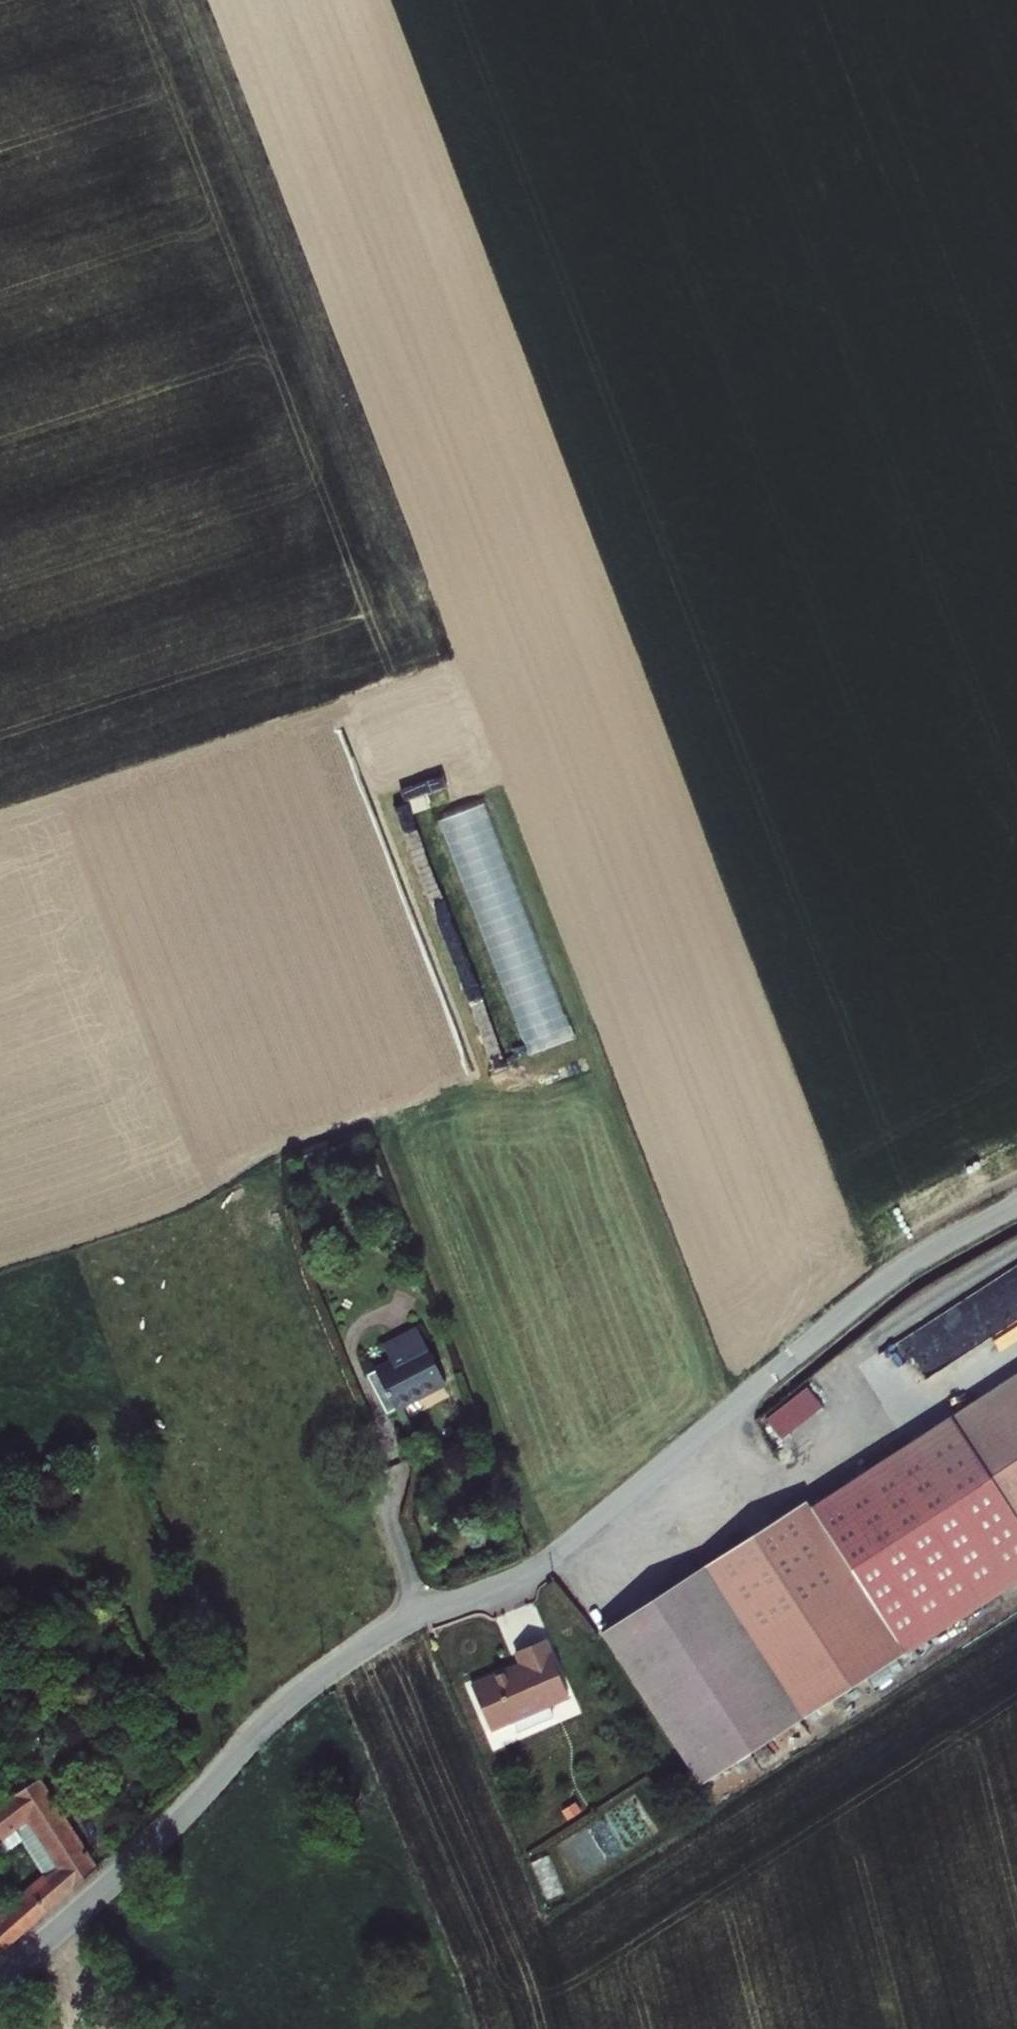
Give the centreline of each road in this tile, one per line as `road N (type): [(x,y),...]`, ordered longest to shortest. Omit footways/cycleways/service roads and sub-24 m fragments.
road 1 (unclassified): [(0,1983),(141,1857),(285,1700),(389,1627),(518,1575),(885,1279),(1016,1202)]

